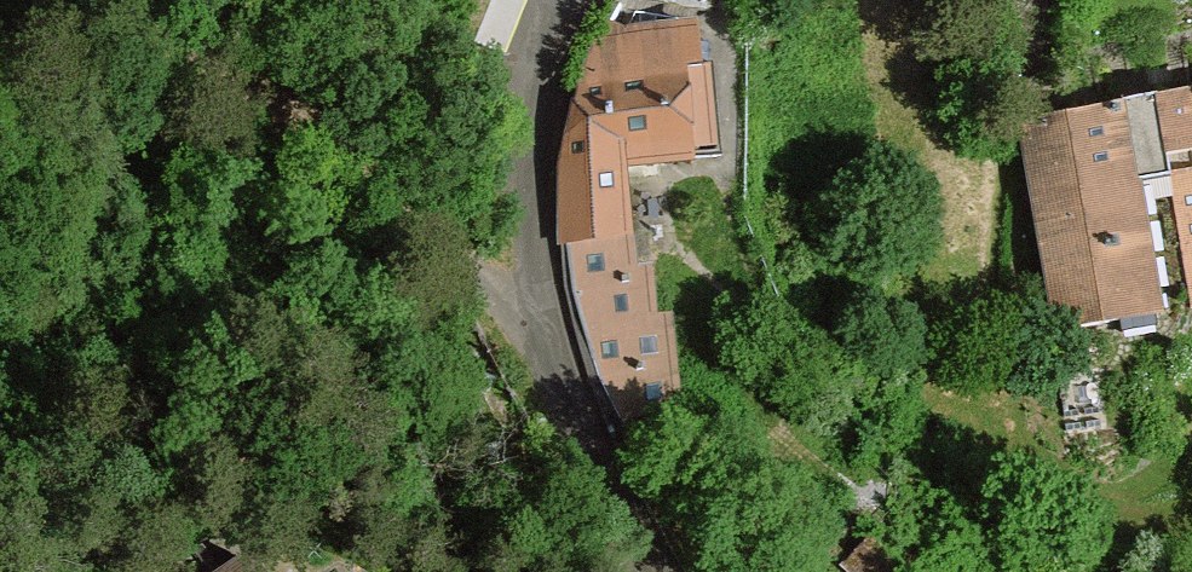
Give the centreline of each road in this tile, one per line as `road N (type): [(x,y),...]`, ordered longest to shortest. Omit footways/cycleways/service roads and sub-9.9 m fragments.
road 1 (track): [(0,20),(194,83),(410,302),(530,323)]
road 2 (residential): [(672,571),(575,443),(530,323),(501,125),(562,0)]

